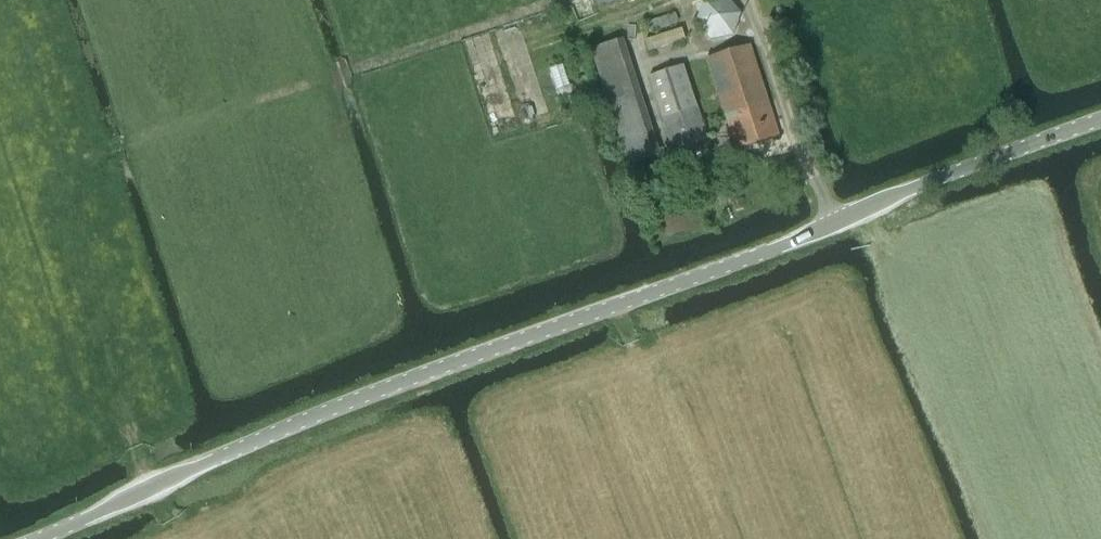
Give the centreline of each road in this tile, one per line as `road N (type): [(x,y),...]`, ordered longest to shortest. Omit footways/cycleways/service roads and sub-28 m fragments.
road 1 (tertiary): [(41,538),(355,401),(1100,122)]
road 2 (track): [(149,133),(73,156),(58,201),(133,443),(170,523)]
road 3 (track): [(341,75),(149,133),(104,0)]
road 4 (track): [(341,75),(558,0)]
road 5 (track): [(672,466),(617,306)]

